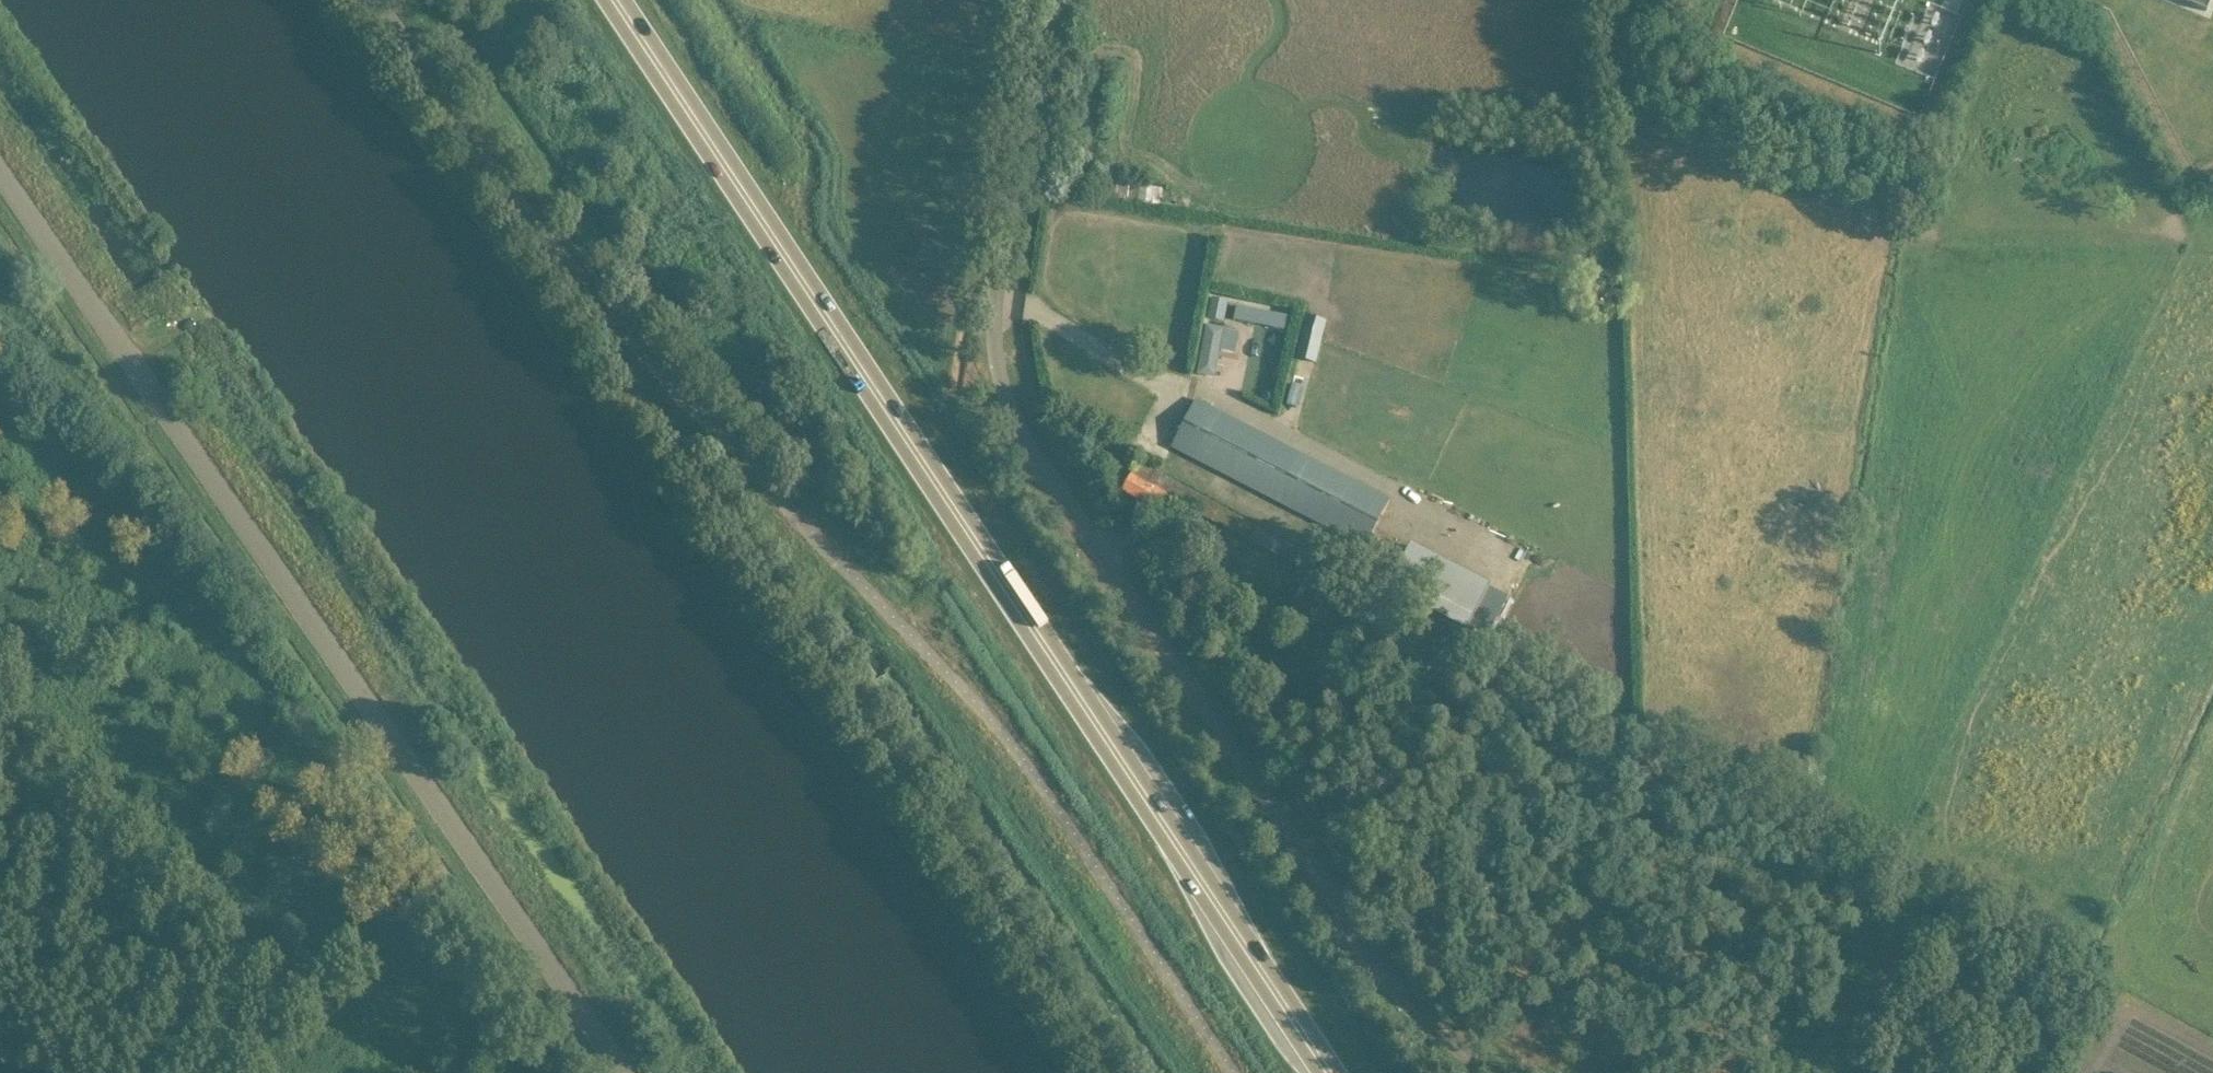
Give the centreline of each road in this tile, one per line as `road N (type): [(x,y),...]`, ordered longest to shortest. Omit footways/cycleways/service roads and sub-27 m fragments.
road 1 (primary): [(1329,1072),(615,0)]
road 2 (unclassified): [(1516,1072),(1444,1024),(1392,973),(1032,395),(1017,341),(1018,263),(1053,0)]
road 3 (unclassified): [(647,1072),(0,142)]

